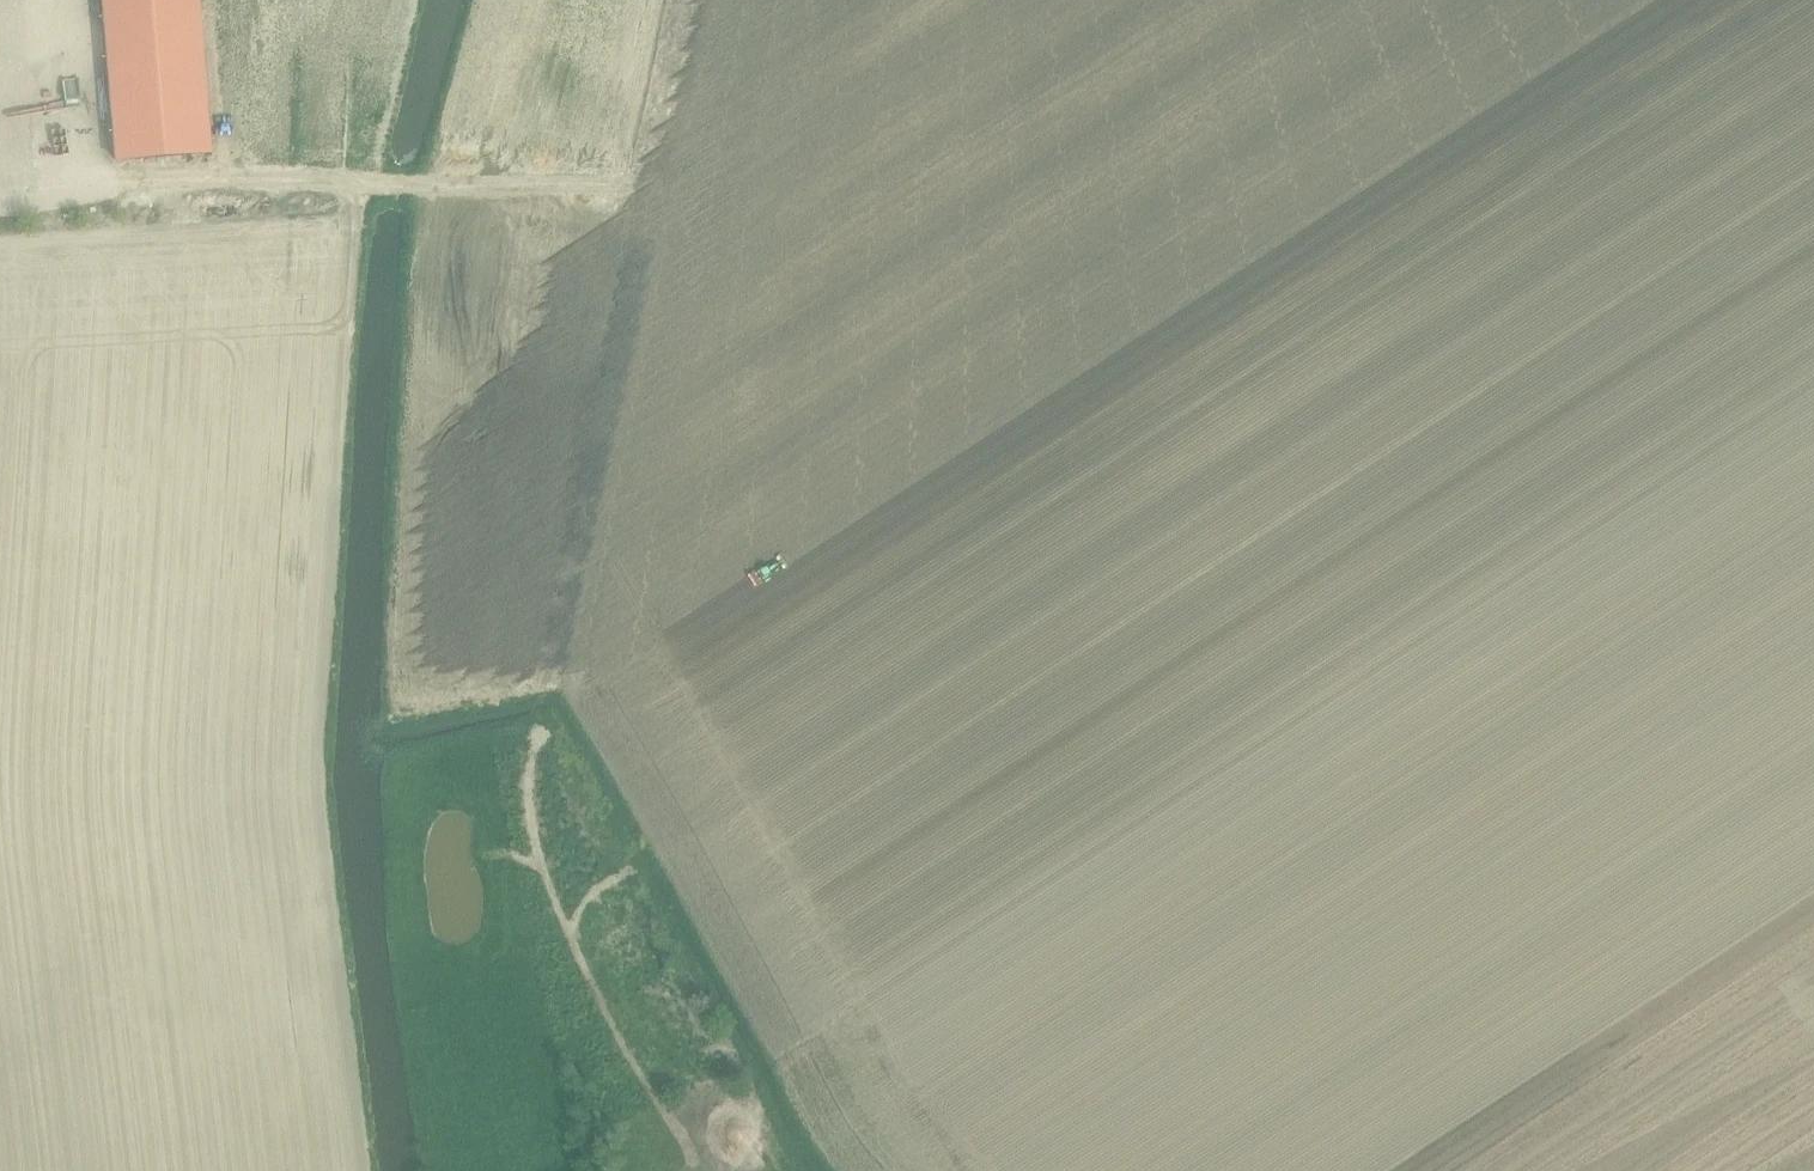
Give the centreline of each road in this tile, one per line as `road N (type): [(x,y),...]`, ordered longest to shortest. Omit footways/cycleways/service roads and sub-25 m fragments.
road 1 (track): [(677,192),(580,659),(593,710),(673,852)]
road 2 (track): [(715,0),(677,192),(216,183)]

